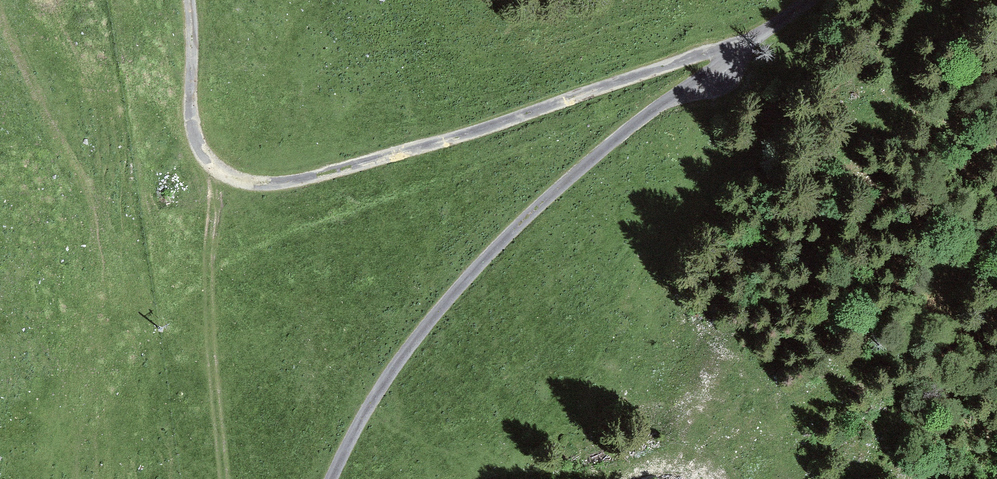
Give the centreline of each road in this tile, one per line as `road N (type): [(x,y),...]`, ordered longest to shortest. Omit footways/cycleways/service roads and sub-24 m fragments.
road 1 (track): [(733,45),(400,154),(249,183),(215,168),(193,134),(188,0)]
road 2 (track): [(810,0),(733,45),(500,244),(407,351),(332,478)]

